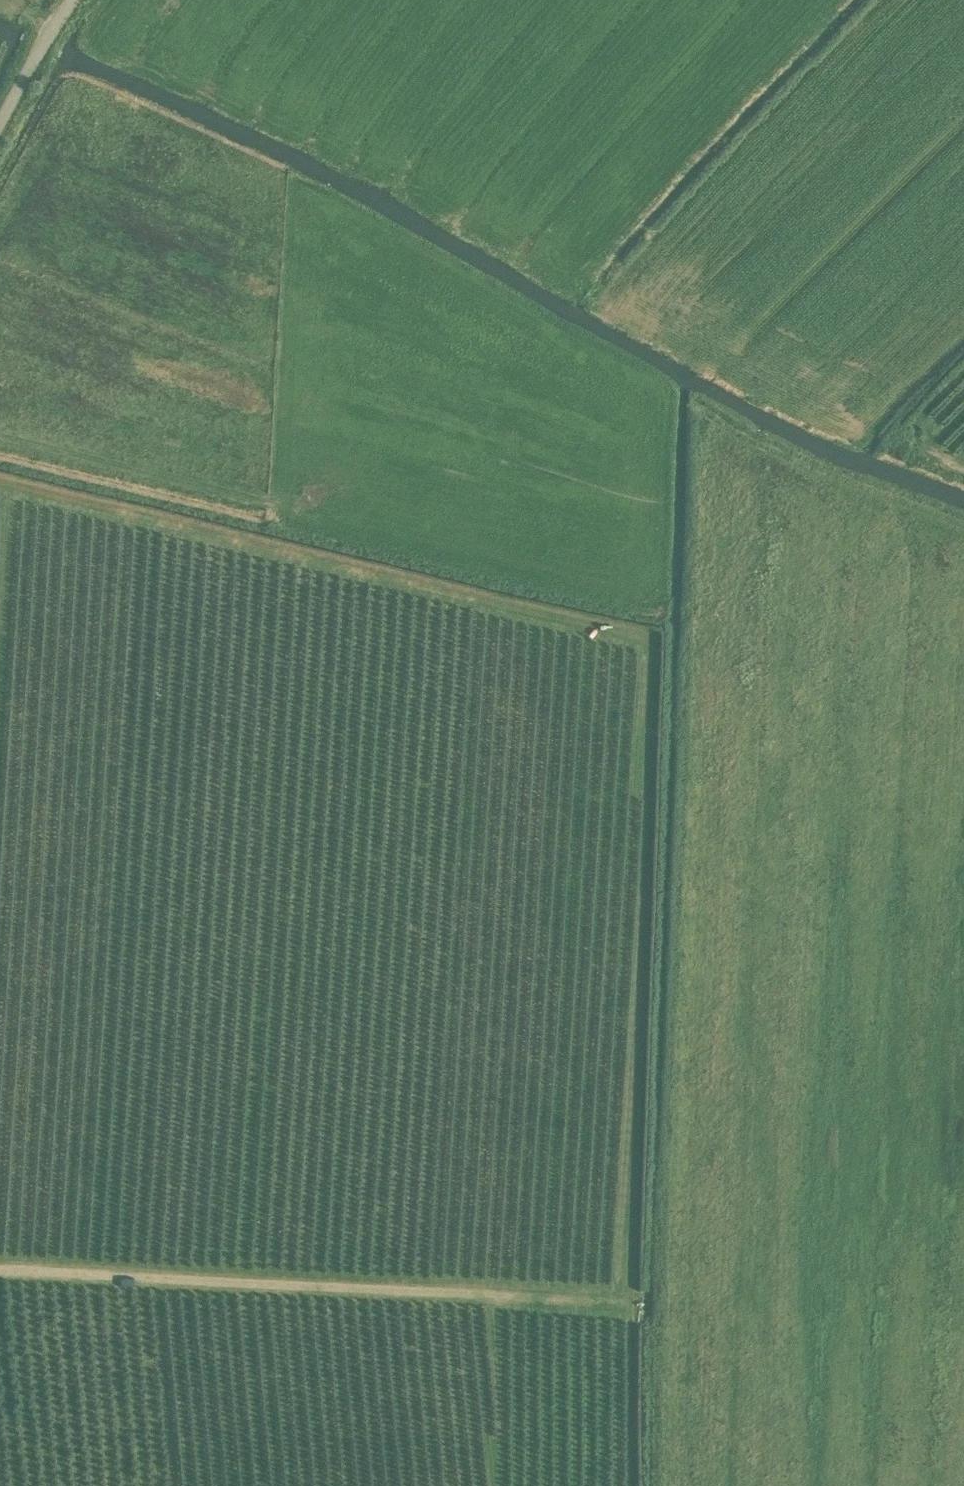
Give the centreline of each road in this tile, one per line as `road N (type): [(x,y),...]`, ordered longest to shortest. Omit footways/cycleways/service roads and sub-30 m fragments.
road 1 (track): [(0,1270),(606,1303)]
road 2 (unclassified): [(0,122),(72,0)]

